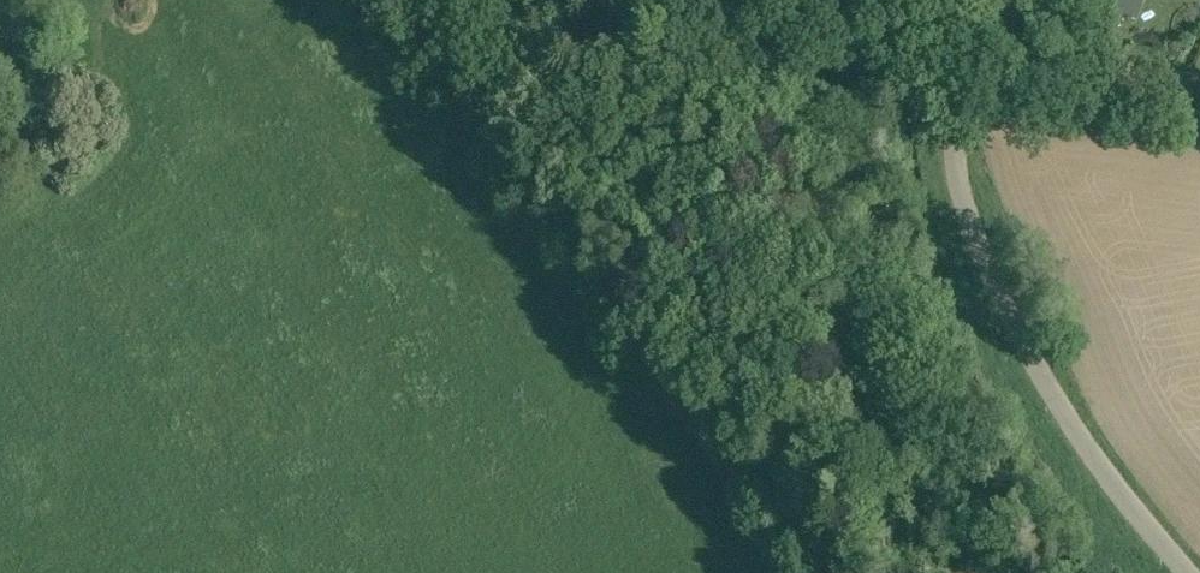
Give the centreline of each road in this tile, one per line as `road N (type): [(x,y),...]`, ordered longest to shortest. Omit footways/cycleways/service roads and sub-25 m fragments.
road 1 (residential): [(1188,572),(1083,440),(1010,317),(963,211),(953,145),(965,84),(1018,0)]

